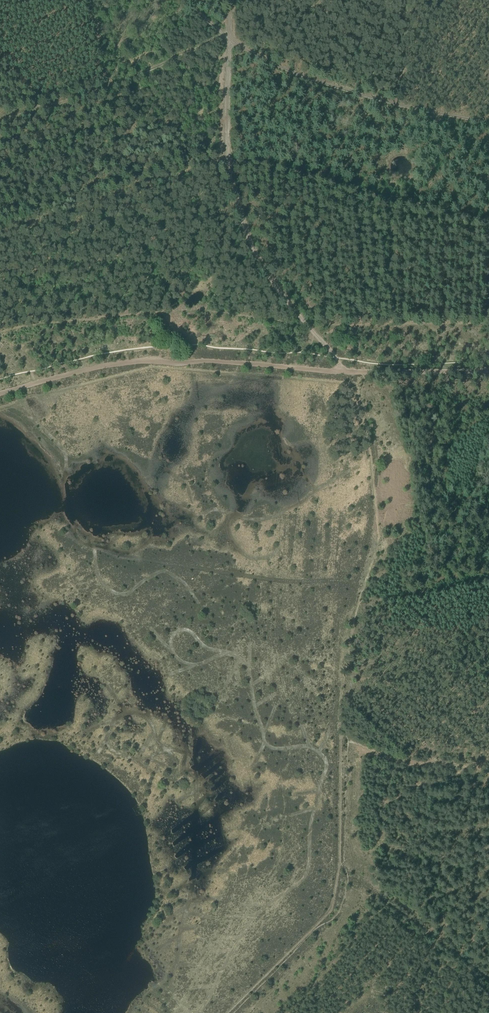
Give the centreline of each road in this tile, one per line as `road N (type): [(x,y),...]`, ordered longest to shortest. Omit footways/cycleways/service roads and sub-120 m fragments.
road 1 (track): [(0,393),(143,361),(343,372)]
road 2 (track): [(0,333),(178,311),(305,324)]
road 3 (track): [(488,123),(330,86),(229,38)]
road 4 (track): [(228,157),(488,217)]
road 5 (track): [(0,117),(229,38)]
road 6 (track): [(228,157),(0,232)]
road 7 (track): [(228,157),(246,232),(270,279),(336,358)]
road 8 (track): [(343,372),(488,370)]

